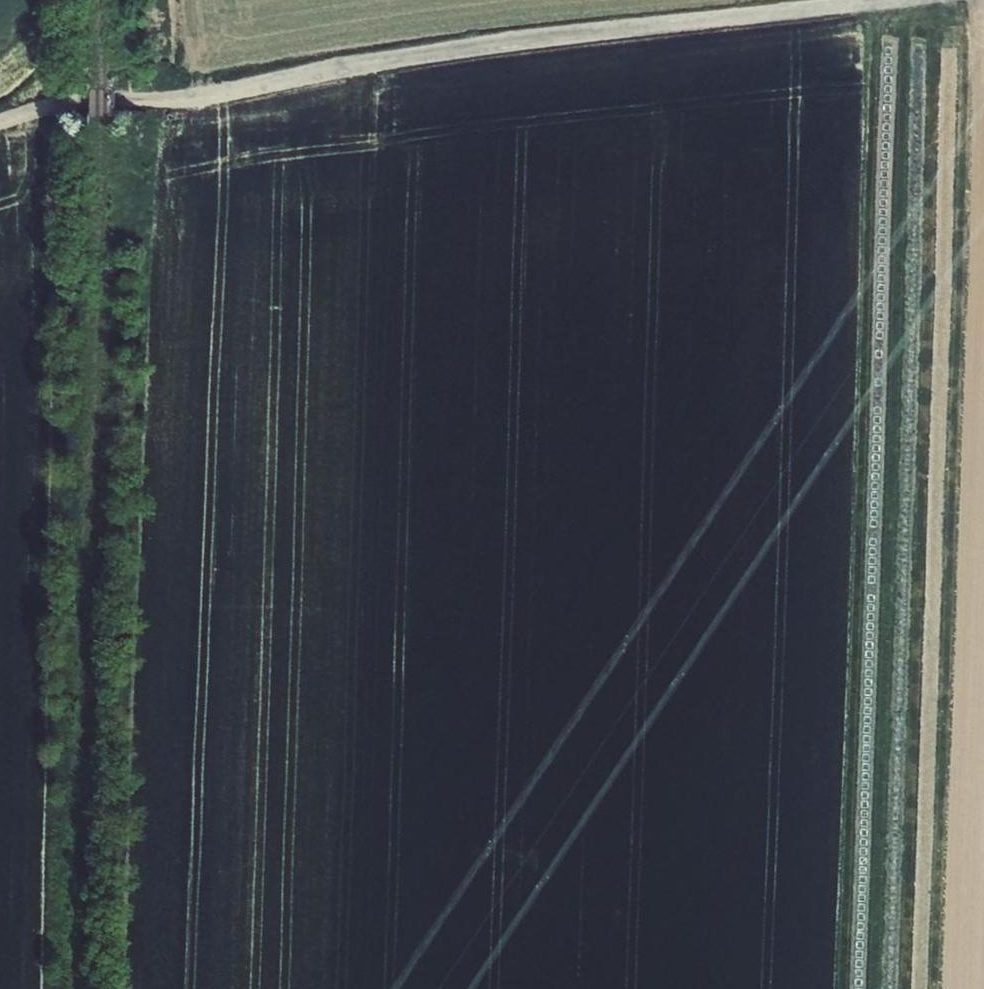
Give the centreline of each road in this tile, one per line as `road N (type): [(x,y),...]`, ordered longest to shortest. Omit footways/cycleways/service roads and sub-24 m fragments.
road 1 (track): [(894,0),(443,54),(179,101),(78,103),(0,123)]

